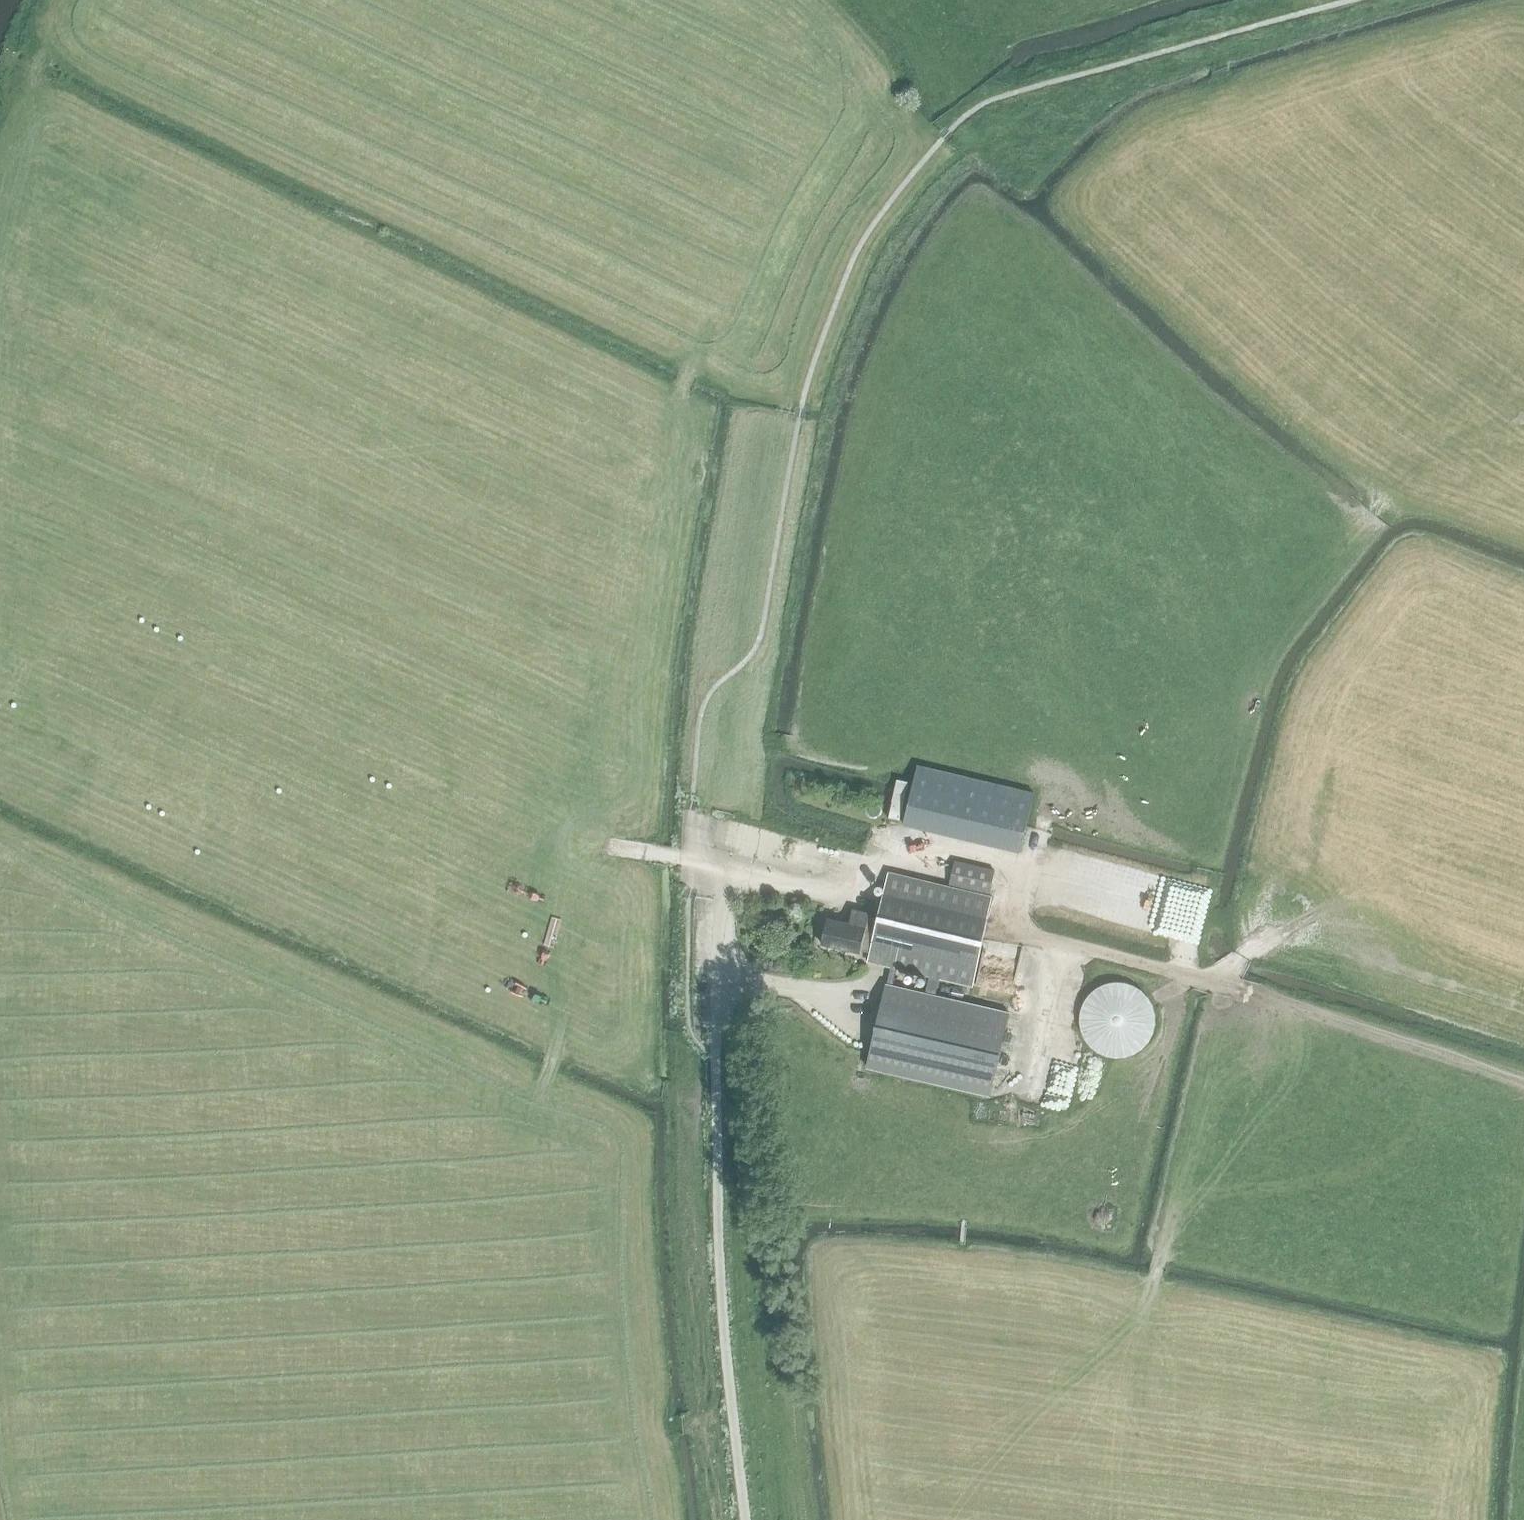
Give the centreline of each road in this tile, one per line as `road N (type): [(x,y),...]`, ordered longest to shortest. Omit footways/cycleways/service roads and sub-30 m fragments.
road 1 (unclassified): [(745,1519),(724,1356),(714,1062)]

